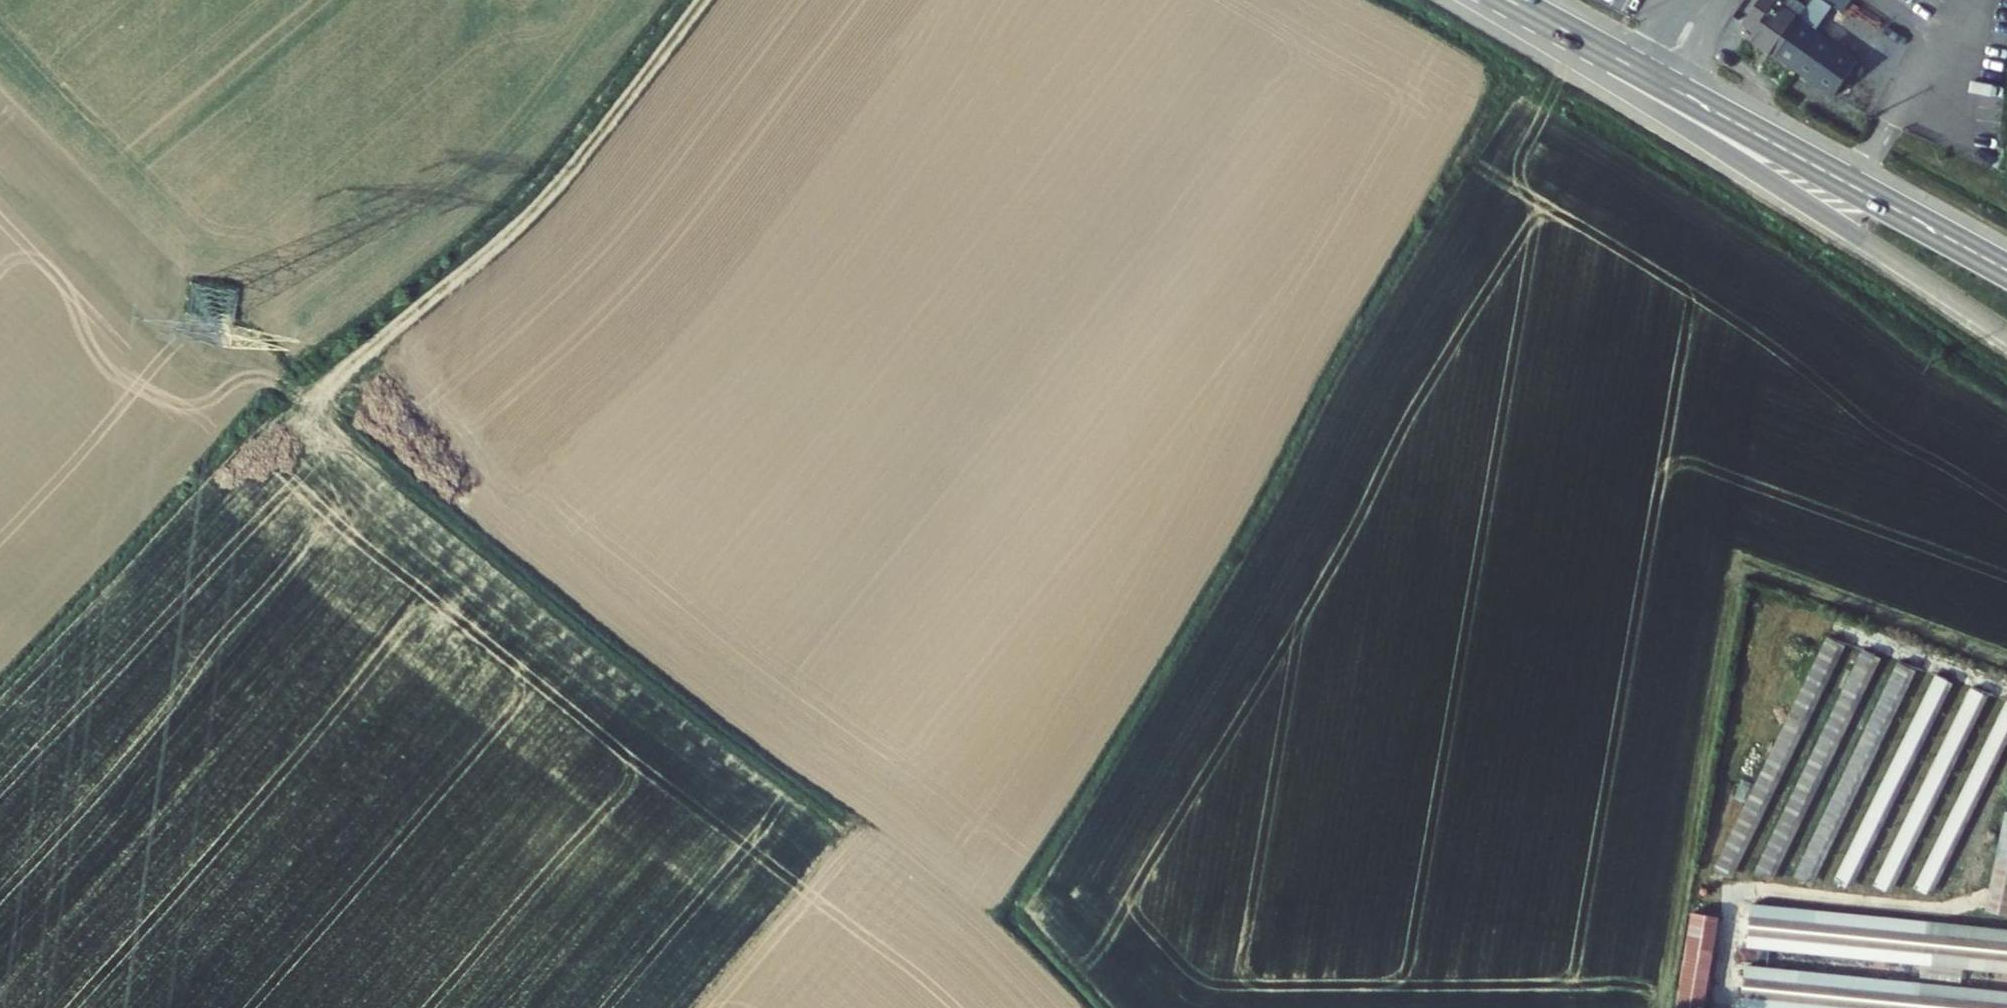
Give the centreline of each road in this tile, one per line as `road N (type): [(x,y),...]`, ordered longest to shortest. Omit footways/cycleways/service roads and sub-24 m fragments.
road 1 (primary): [(1512,0),(2006,270)]

